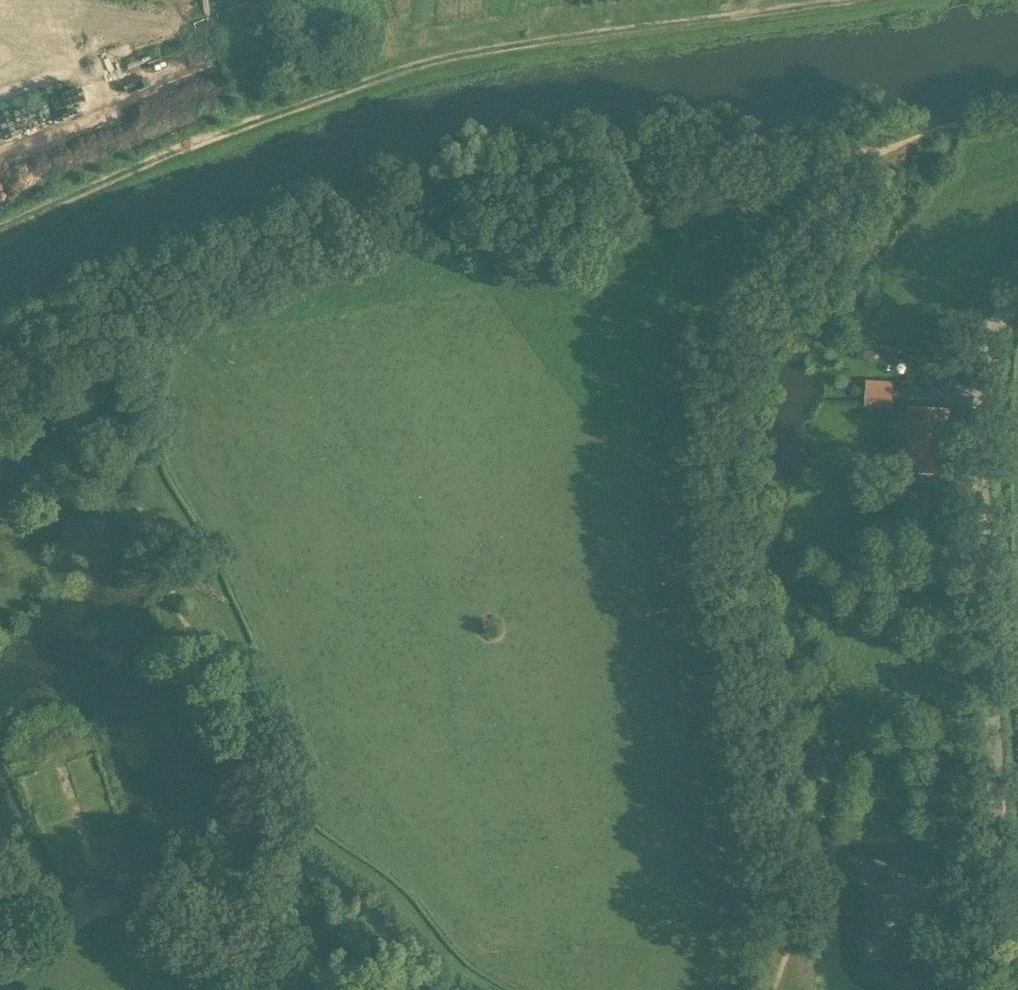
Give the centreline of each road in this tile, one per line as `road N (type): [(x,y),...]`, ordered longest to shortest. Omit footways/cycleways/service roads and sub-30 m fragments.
road 1 (track): [(0,230),(233,130),(473,53),(829,0)]
road 2 (unclassified): [(942,989),(988,857),(995,790),(980,364),(986,336),(1017,304)]

